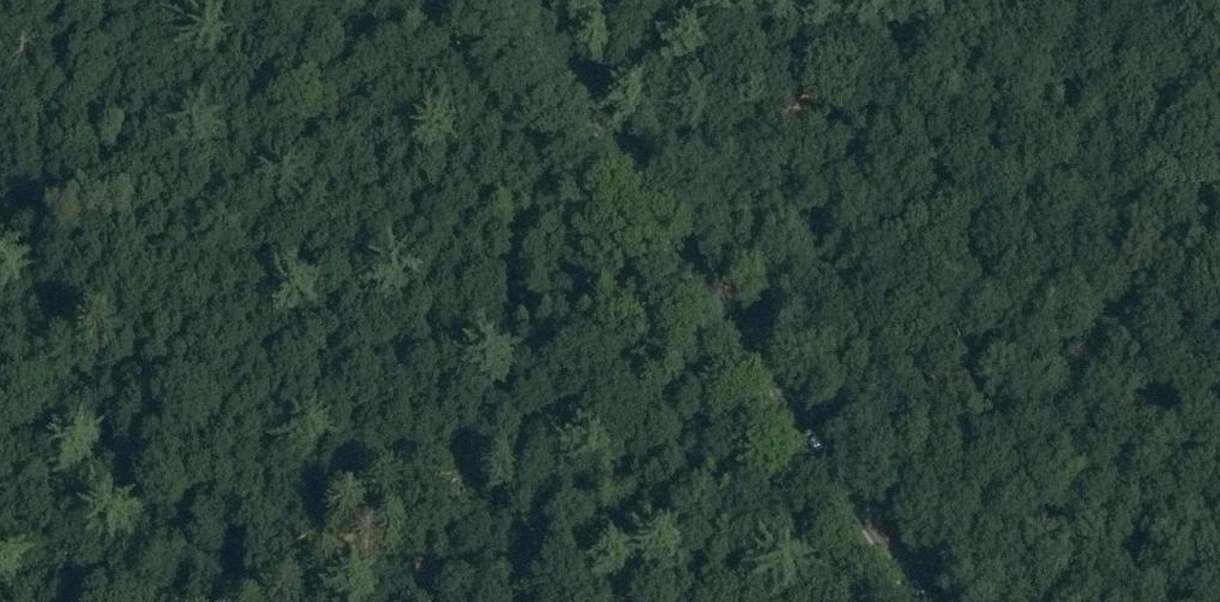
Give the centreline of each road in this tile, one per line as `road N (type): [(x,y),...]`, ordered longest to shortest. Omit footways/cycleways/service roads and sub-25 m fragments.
road 1 (primary): [(910,601),(503,0)]
road 2 (track): [(0,156),(216,601)]
road 3 (track): [(645,211),(993,0)]
road 4 (track): [(268,601),(521,469)]
road 5 (track): [(521,469),(676,363)]

